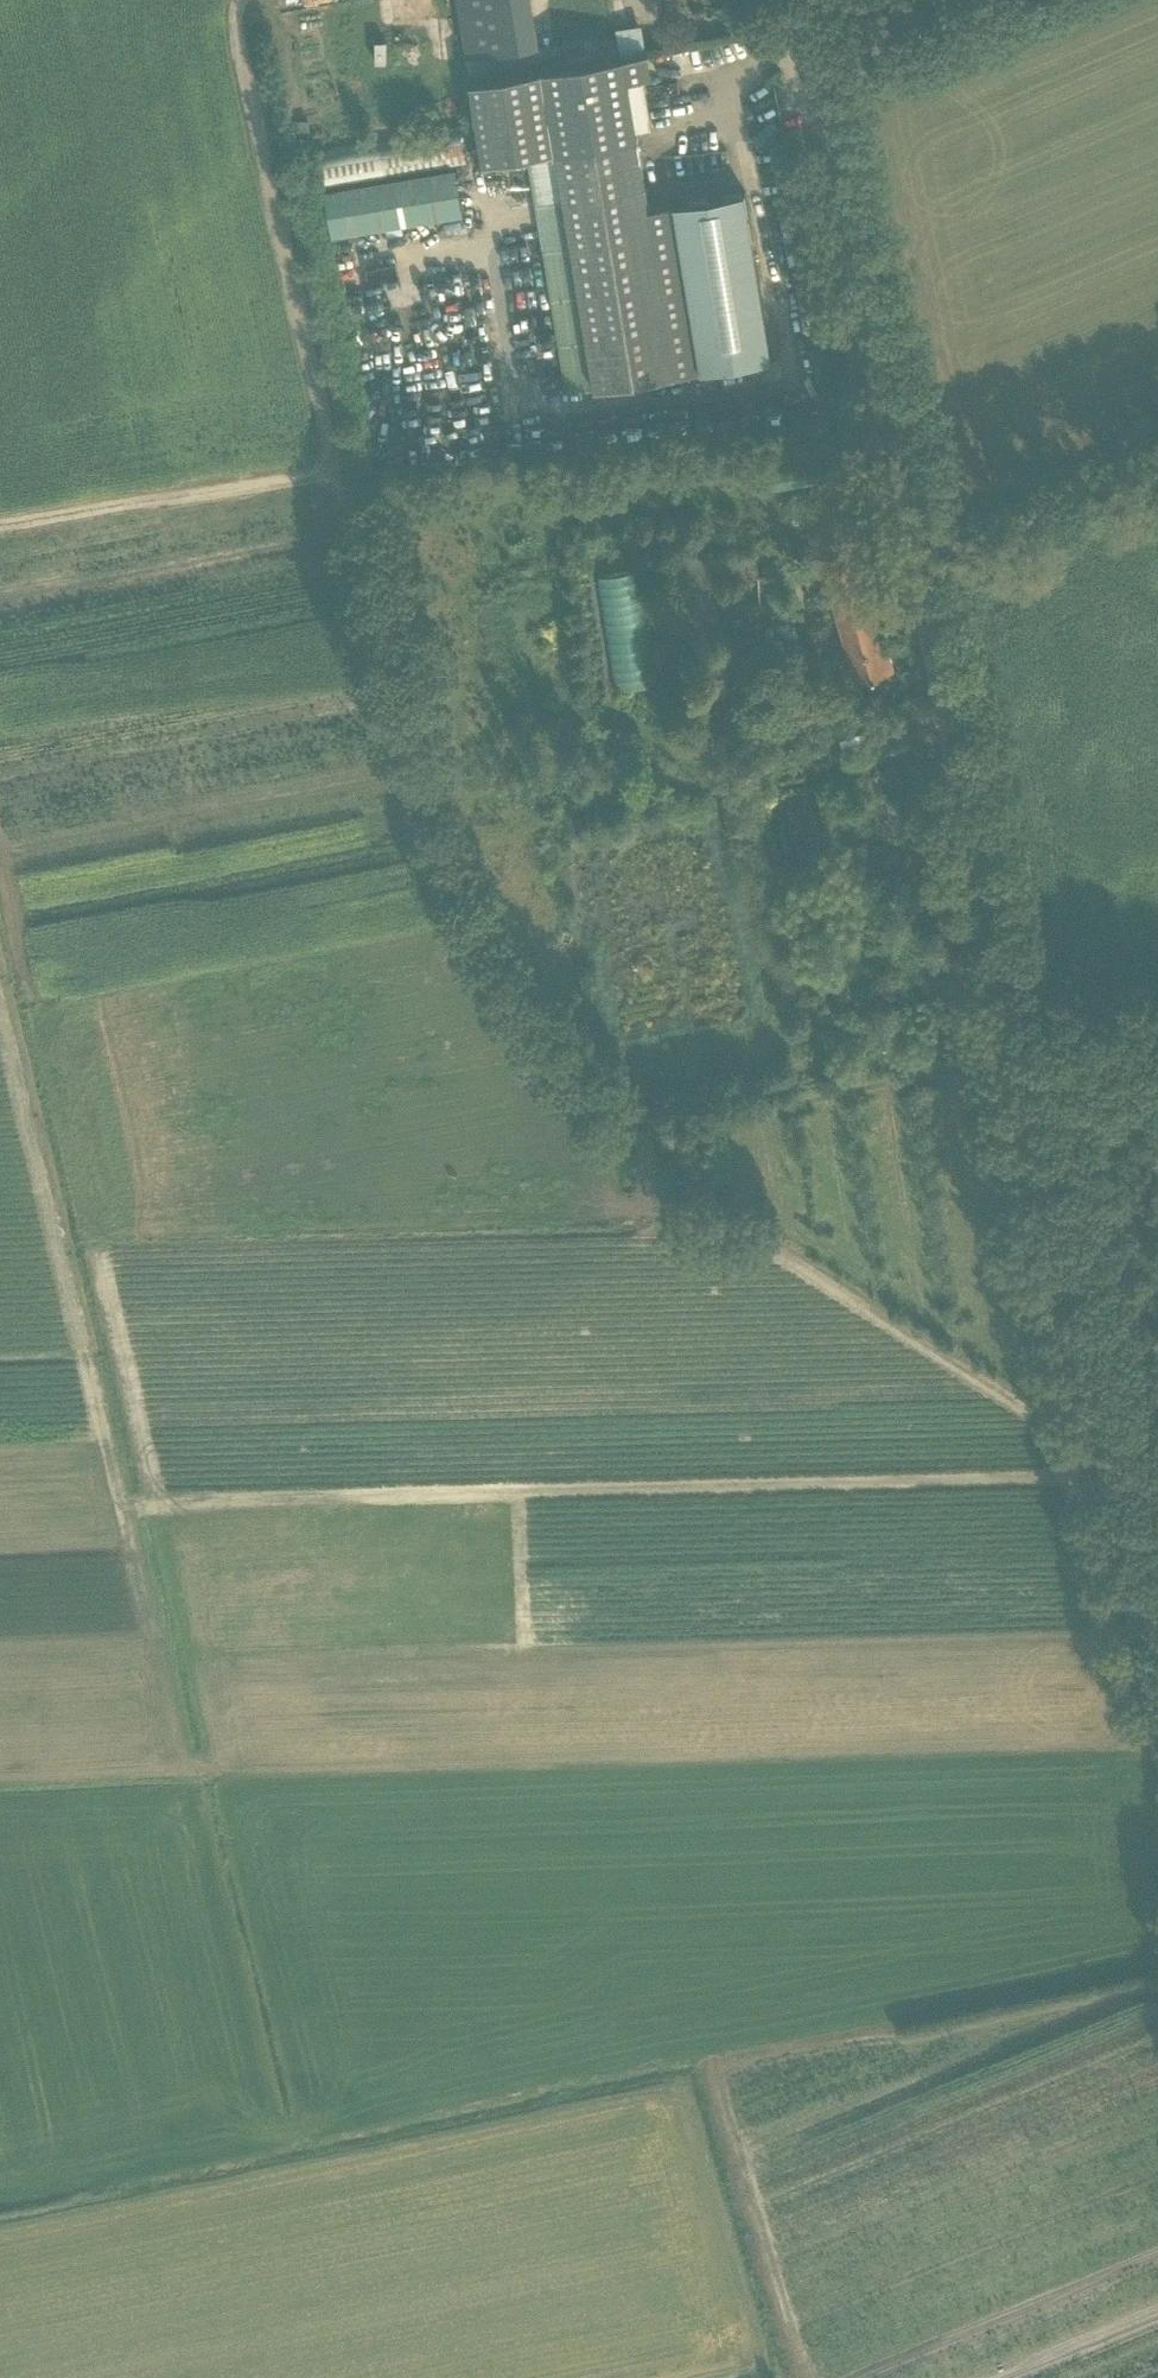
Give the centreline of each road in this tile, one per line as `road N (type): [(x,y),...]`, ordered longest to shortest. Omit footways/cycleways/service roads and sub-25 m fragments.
road 1 (unclassified): [(1157,1801),(782,0)]

